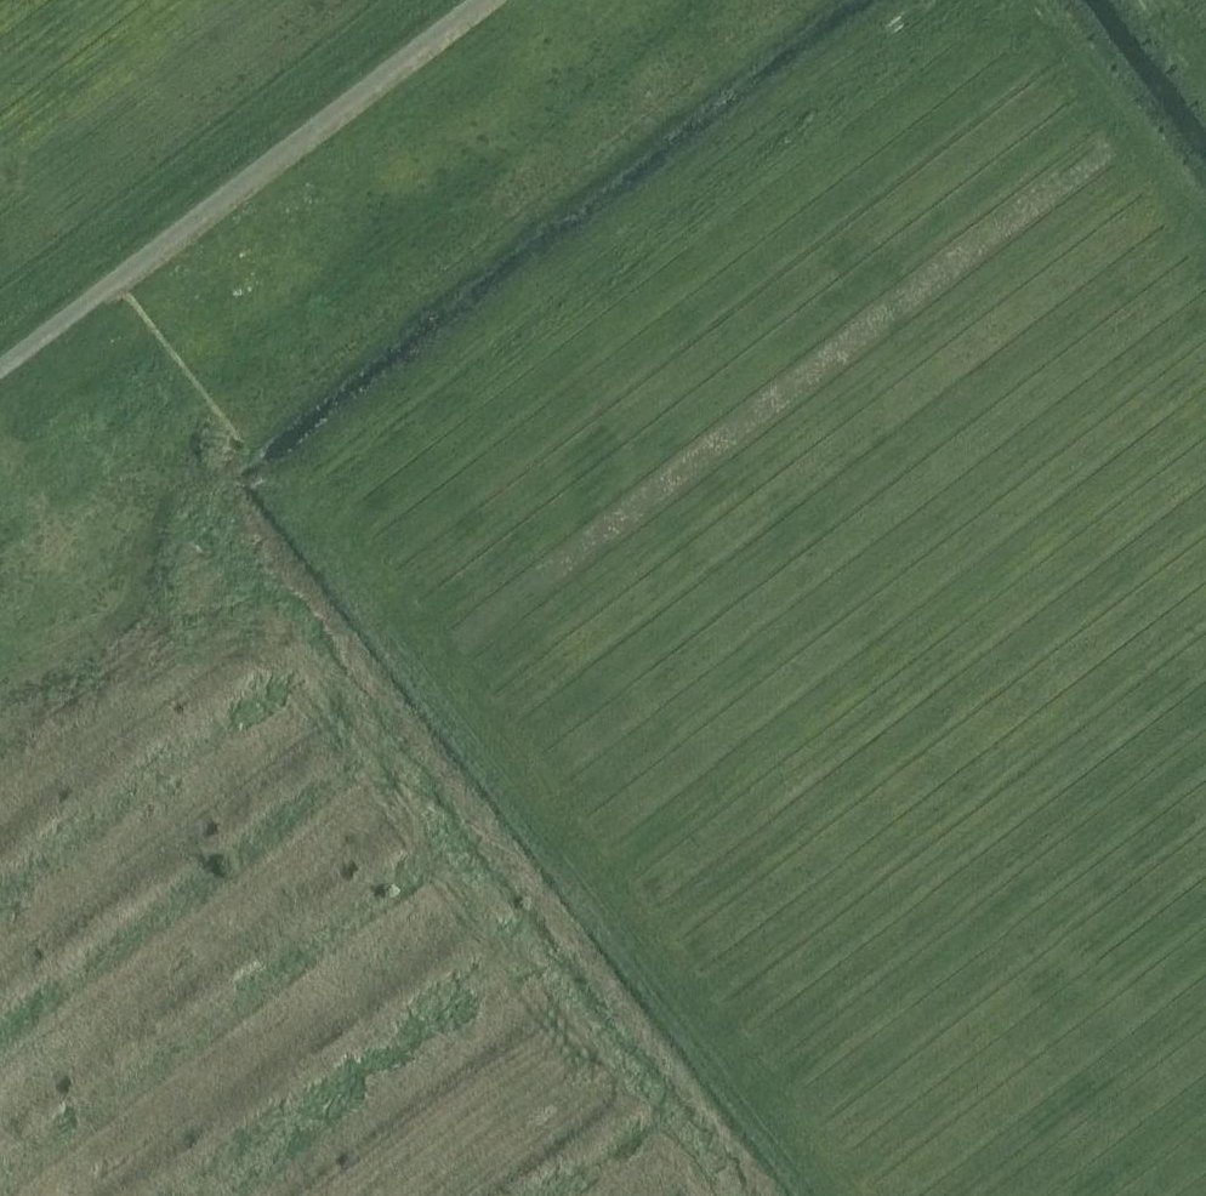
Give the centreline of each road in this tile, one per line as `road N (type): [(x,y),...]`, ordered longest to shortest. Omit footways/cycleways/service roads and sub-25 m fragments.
road 1 (unclassified): [(0,368),(481,0)]

